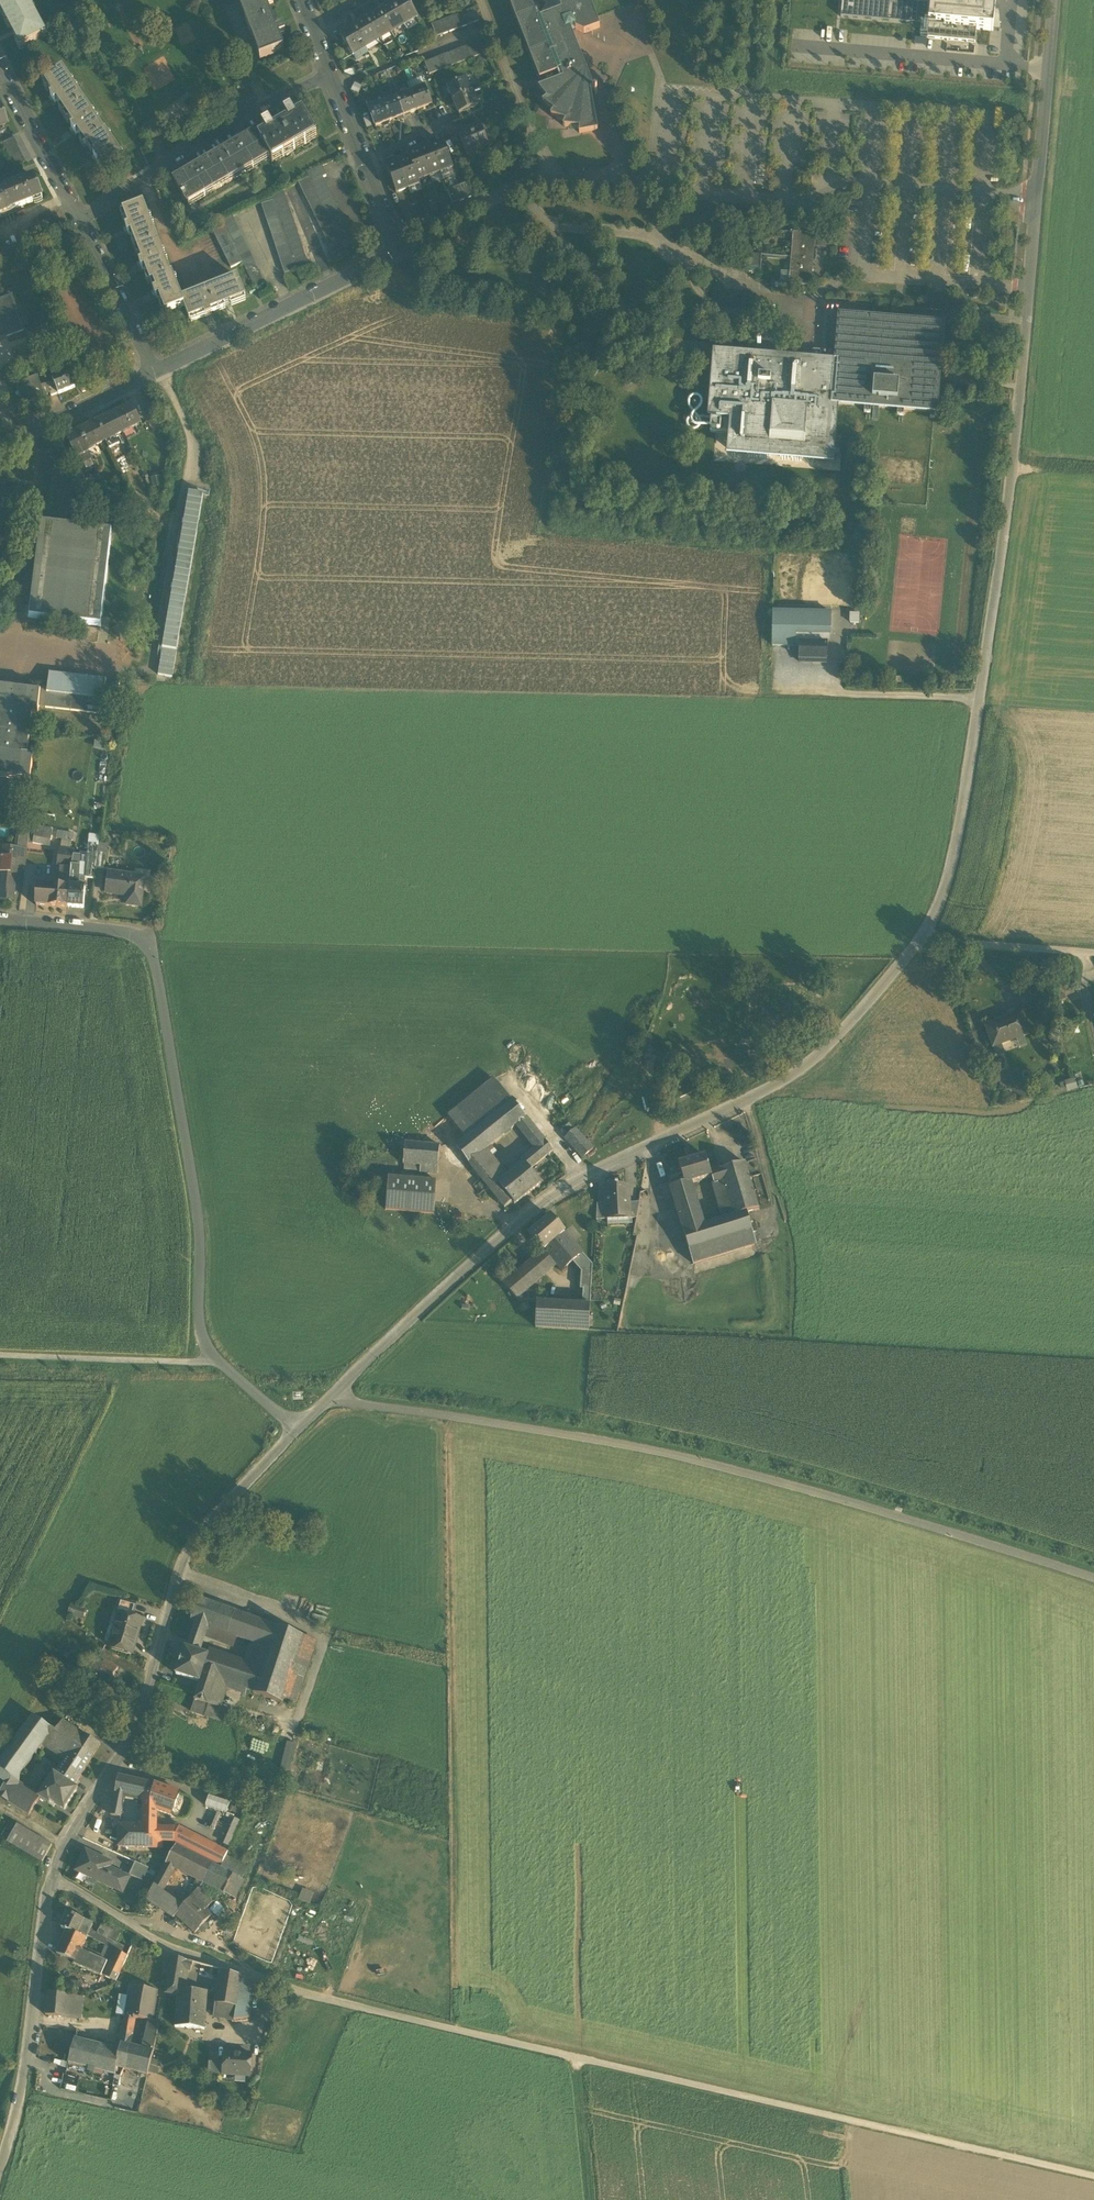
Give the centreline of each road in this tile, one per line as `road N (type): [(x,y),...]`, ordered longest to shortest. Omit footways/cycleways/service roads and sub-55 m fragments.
road 1 (residential): [(1054,0),(1003,546),(948,882),(922,939),(786,1080),(576,1181),(534,1209),(299,1429)]
road 2 (residential): [(299,1429),(185,1555),(131,1739),(70,1833),(52,1876),(26,2069),(0,2165)]
road 3 (track): [(1093,1582),(763,1480),(332,1397)]
road 4 (residential): [(0,919),(130,933),(153,951),(199,1214),(202,1336),(220,1363),(299,1429)]
road 5 (residential): [(830,182),(816,201),(550,181),(519,186),(397,244)]
road 6 (residential): [(329,73),(78,220)]
road 7 (residential): [(397,244),(153,372)]
road 8 (track): [(220,1363),(0,1354)]
road 9 (residential): [(397,244),(329,73)]
road 10 (residential): [(78,220),(153,372)]
road 11 (residential): [(0,441),(153,372)]
road 12 (residential): [(0,73),(78,220)]
road 13 (track): [(1079,952),(922,939)]

